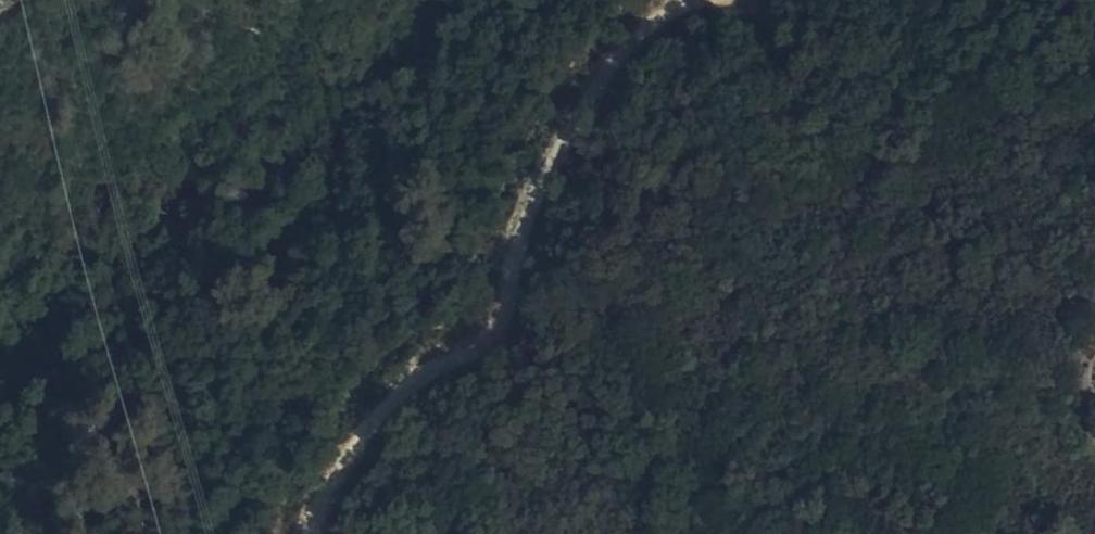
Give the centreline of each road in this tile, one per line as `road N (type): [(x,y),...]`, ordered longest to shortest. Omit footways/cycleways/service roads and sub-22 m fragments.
road 1 (track): [(334,533),(337,475),(520,250),(593,83),(669,13),(702,0)]

